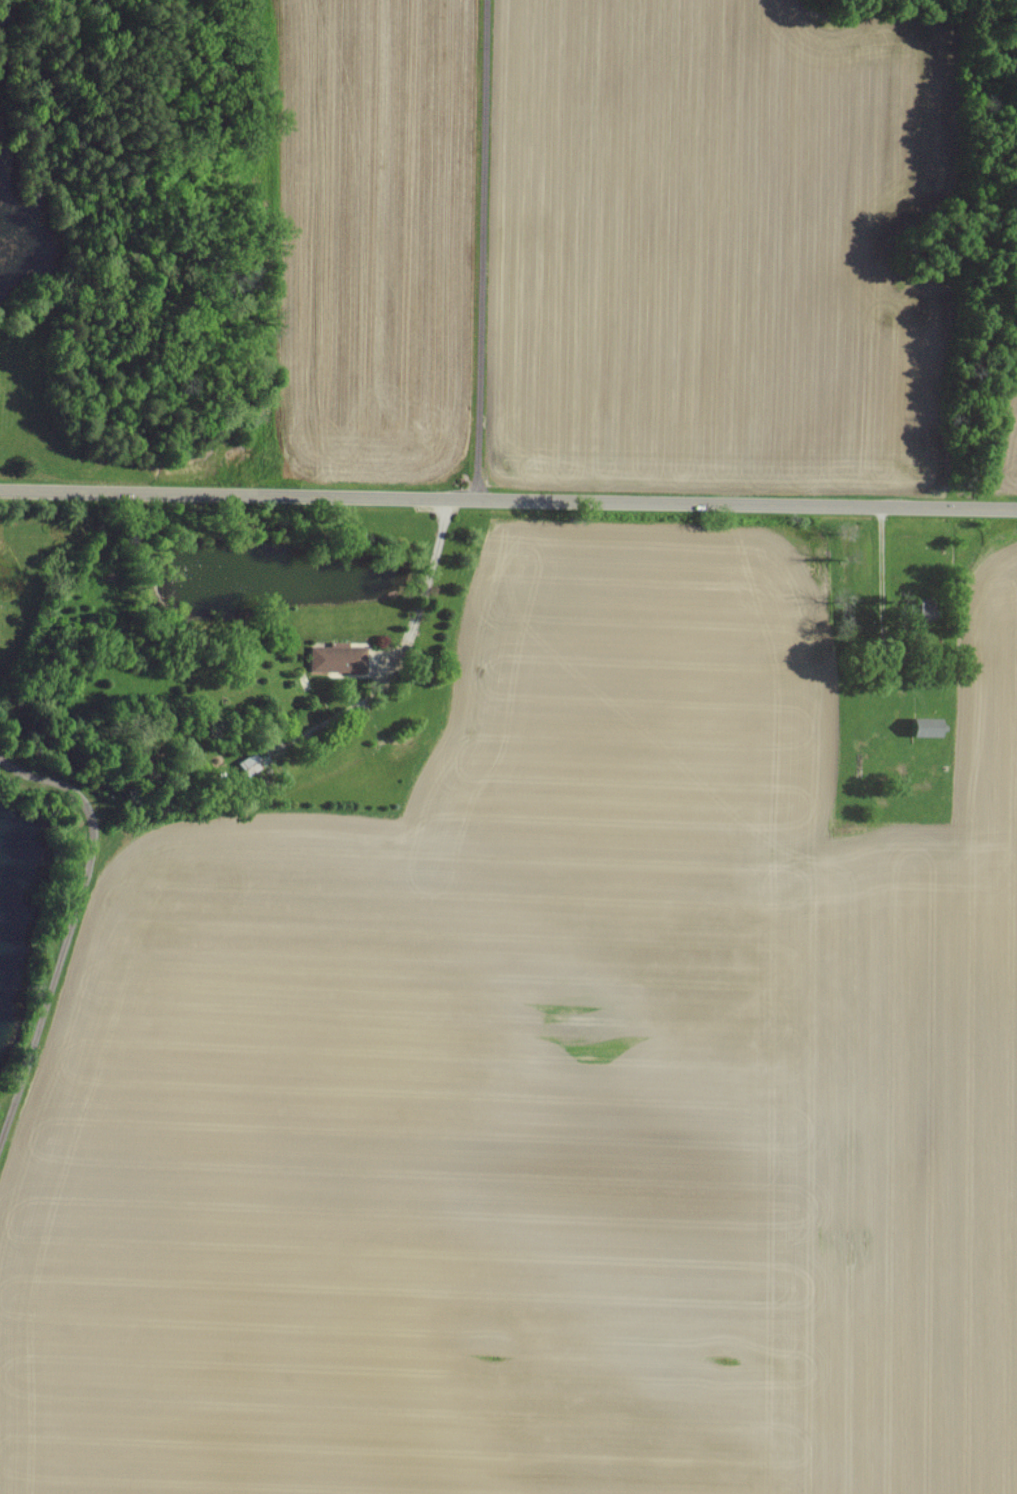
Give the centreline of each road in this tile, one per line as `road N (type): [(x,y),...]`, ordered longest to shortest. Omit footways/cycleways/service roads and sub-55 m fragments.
road 1 (tertiary): [(1016,501),(329,498),(0,507)]

